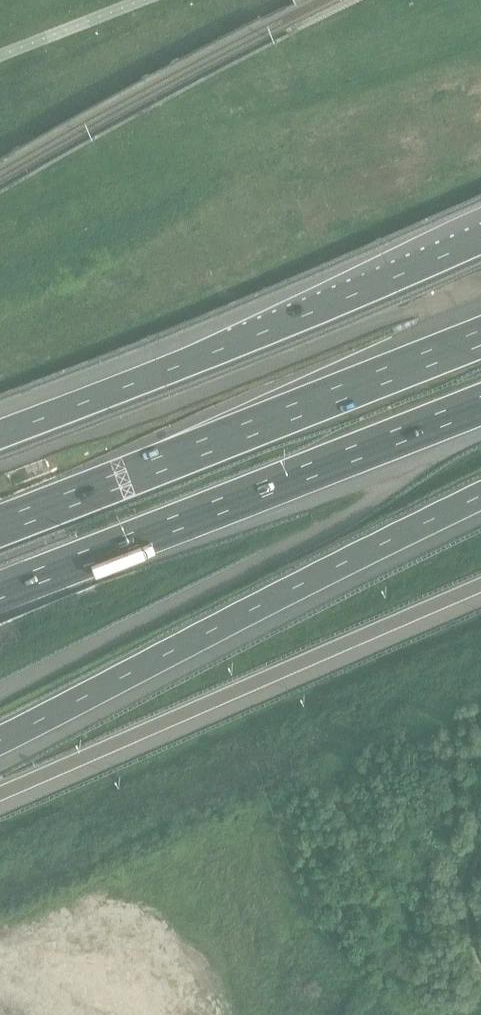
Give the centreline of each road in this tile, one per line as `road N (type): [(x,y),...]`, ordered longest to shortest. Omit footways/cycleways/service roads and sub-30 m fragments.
road 1 (motorway): [(0,740),(480,501)]
road 2 (motorway): [(0,793),(480,587)]
road 3 (motorway): [(480,234),(0,429)]
road 4 (motorway): [(0,596),(480,405)]
road 5 (motorway): [(480,339),(0,530)]

